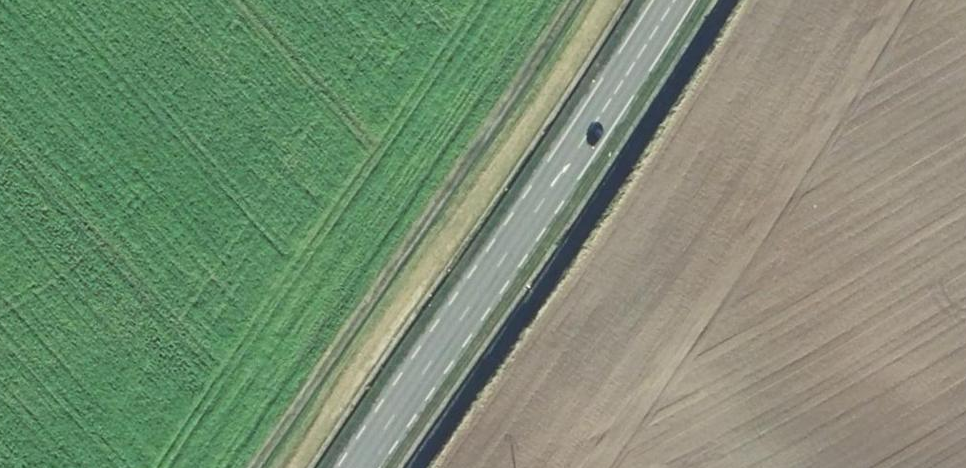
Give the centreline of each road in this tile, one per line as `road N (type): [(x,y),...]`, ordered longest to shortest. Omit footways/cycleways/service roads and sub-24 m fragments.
road 1 (track): [(248,467),(572,0)]
road 2 (primary): [(674,0),(358,467)]

